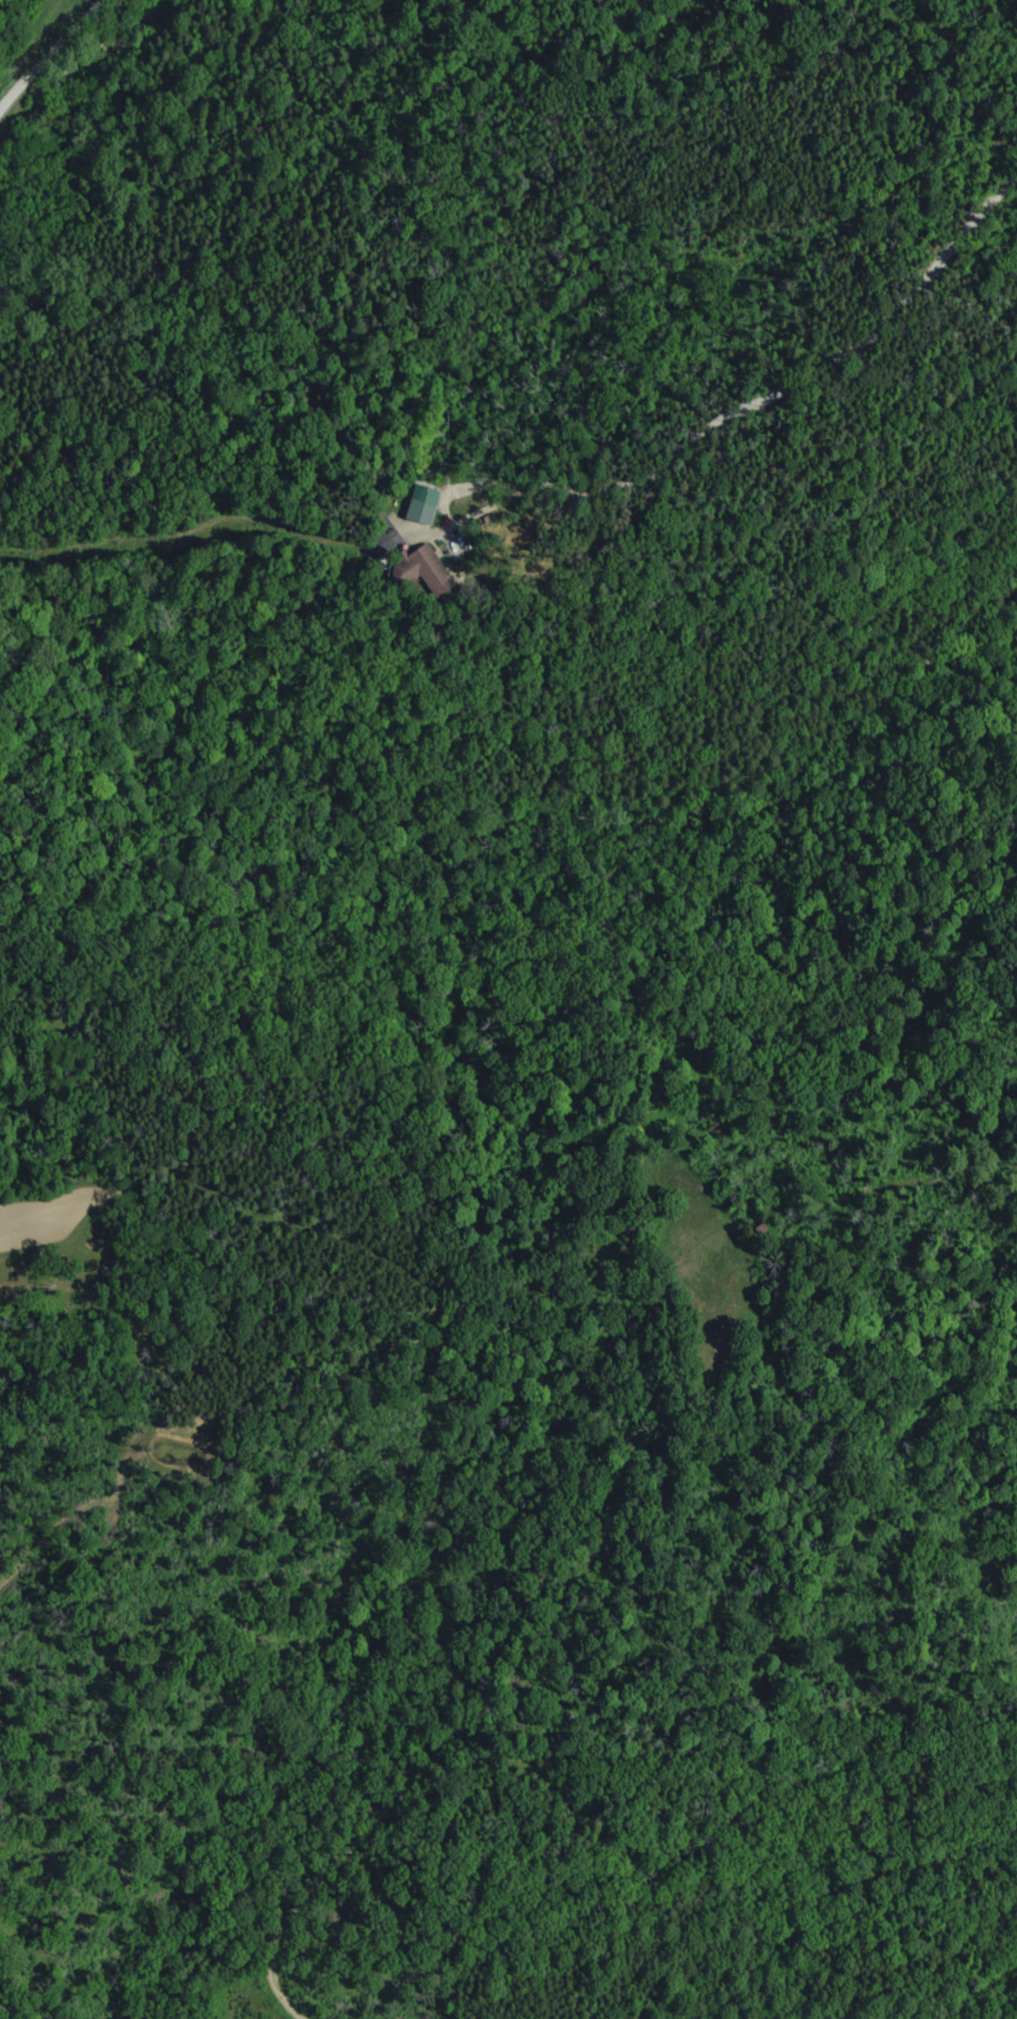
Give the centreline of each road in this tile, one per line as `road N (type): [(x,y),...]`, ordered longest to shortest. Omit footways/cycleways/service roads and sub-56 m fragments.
road 1 (residential): [(1016,125),(869,289),(744,355),(617,470),(599,470),(530,430),(501,425),(449,439),(343,497),(228,475),(0,543)]
road 2 (residential): [(0,149),(116,55),(161,0)]

